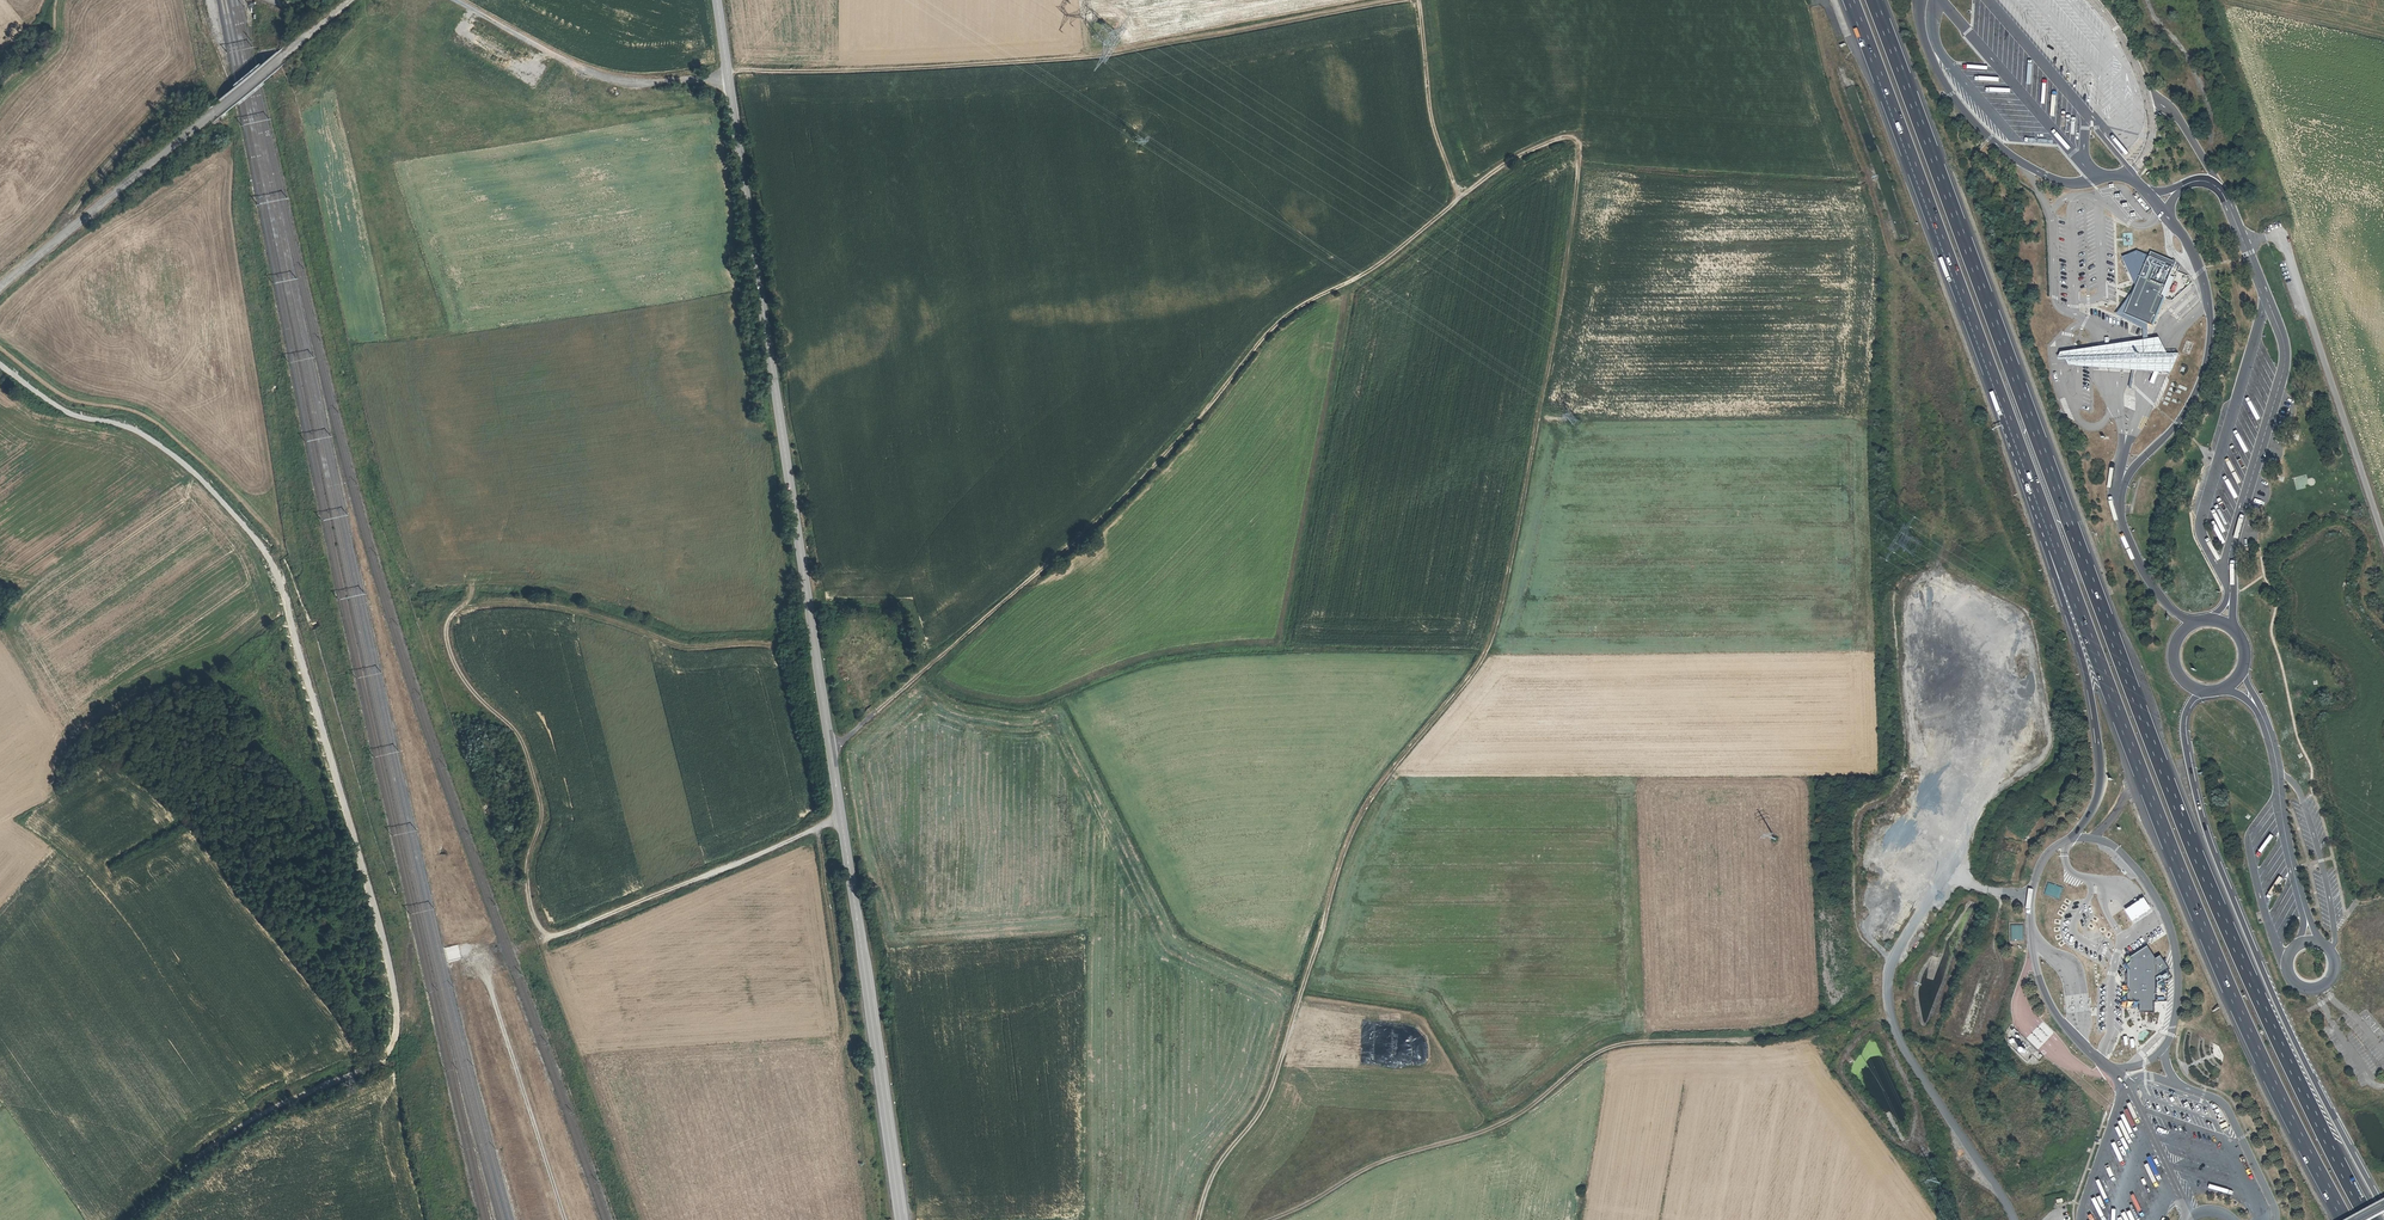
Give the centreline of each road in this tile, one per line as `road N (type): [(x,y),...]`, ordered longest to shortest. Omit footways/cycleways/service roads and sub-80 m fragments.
road 1 (track): [(1202,1219),(1215,1172),(1267,1102),(1279,1071),(1359,818),(1469,680),(1499,621),(1557,334),(1580,165),(1575,133),(1461,196),(1387,260),(1283,318),(1124,499),(831,745)]
road 2 (motorway): [(2369,1219),(2266,1015),(2178,808),(1872,0)]
road 3 (track): [(0,365),(64,412),(132,429),(200,474),(251,530),(283,585),(393,986),(396,1031),(385,1056),(263,1112),(202,1156),(136,1219)]
road 4 (secondary): [(728,74),(901,1219)]
road 5 (motorway): [(2038,496),(2201,923),(2346,1219)]
road 6 (track): [(472,585),(449,619),(447,641),(466,683),(513,729),(528,757),(541,817),(527,881),(533,914),(547,934),(840,818)]
road 7 (track): [(728,74),(1112,54),(1402,0)]
road 8 (motorway): [(2383,1210),(2275,999),(2207,834),(2184,732),(2188,708),(2204,691)]
road 9 (track): [(1270,1219),(1363,1170),(1516,1117),(1610,1047),(1757,1040)]
road 10 (motorway): [(1850,0),(2038,496)]
road 11 (unclassified): [(0,287),(351,0)]
road 12 (unclassified): [(2383,537),(2285,239)]
road 13 (motorway): [(2038,496),(2089,693),(2100,784)]
road 14 (unclassified): [(456,0),(610,83),(670,87),(728,74)]
road 15 (track): [(1461,196),(1433,122),(1421,0)]
road 16 (track): [(188,80),(70,215),(65,234)]

